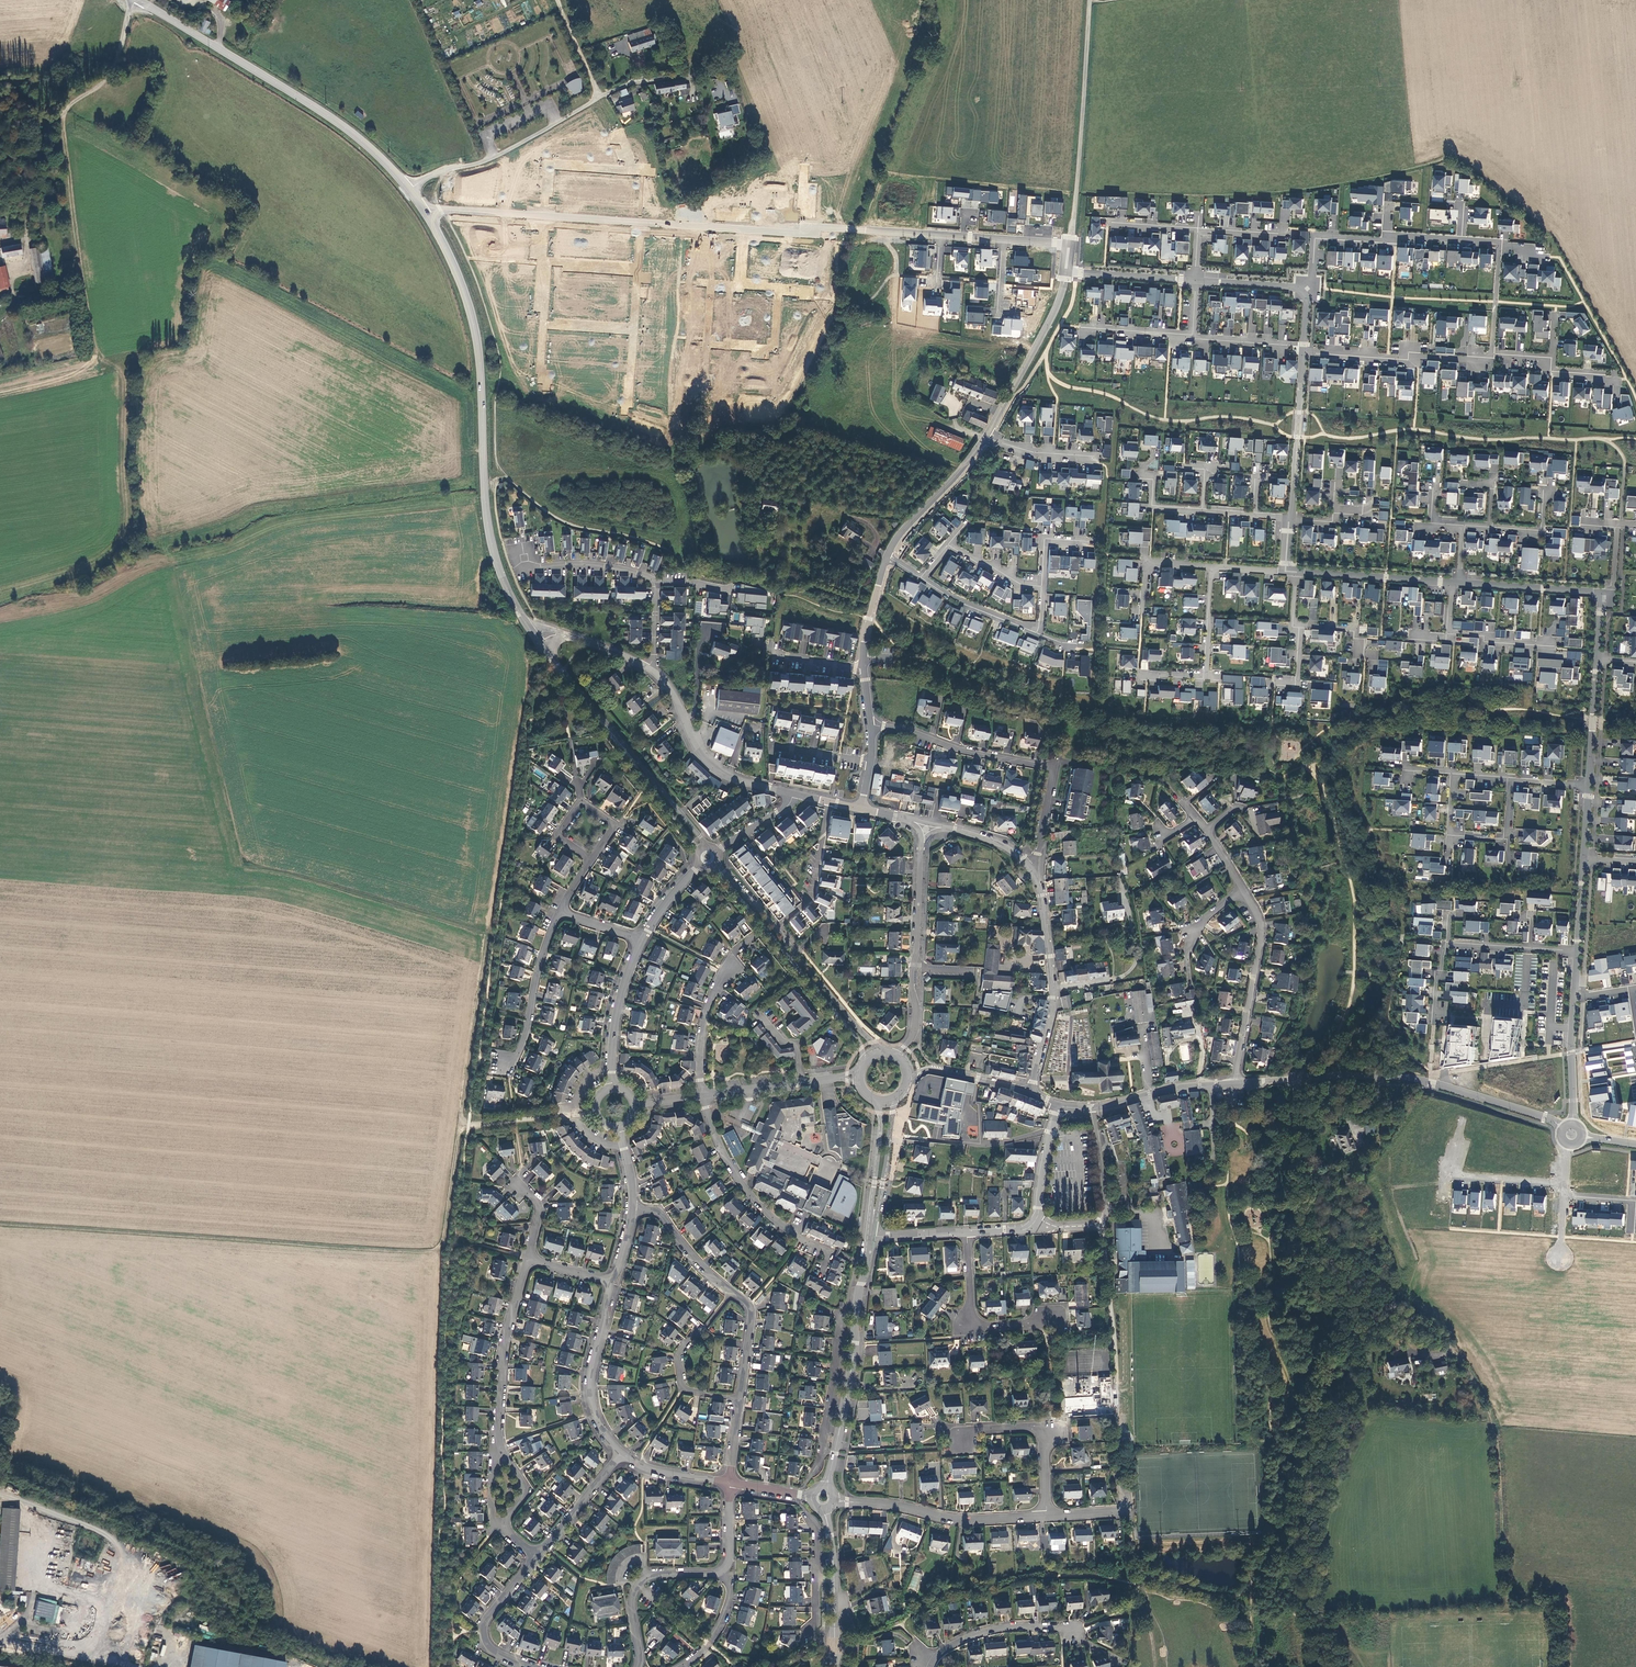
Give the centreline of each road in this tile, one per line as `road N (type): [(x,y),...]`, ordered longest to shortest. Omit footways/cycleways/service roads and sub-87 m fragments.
road 1 (track): [(468,1126),(460,1135),(442,1247),(433,1251),(0,1224)]
road 2 (tertiary): [(423,213),(458,274),(475,325),(490,536),(529,626)]
road 3 (tertiary): [(137,0),(350,131),(423,213)]
road 4 (tertiary): [(1563,1129),(1400,1077),(1233,1084)]
road 5 (residential): [(529,1254),(507,1337),(499,1427),(524,1486),(505,1524),(535,1557)]
road 6 (residential): [(1029,869),(1054,767),(870,725)]
road 7 (tertiary): [(871,1234),(825,1487)]
road 8 (tertiary): [(713,868),(858,1039),(864,1063)]
road 9 (residential): [(1070,245),(1089,0)]
road 10 (residential): [(649,669),(651,579),(598,565),(511,571)]
road 11 (residential): [(703,1095),(753,1198),(799,1239),(827,1253),(819,1272)]
road 12 (tertiary): [(706,844),(561,671)]
road 13 (tertiary): [(561,671),(698,849)]
road 14 (residential): [(921,842),(915,1027),(890,1056)]
road 15 (residential): [(1032,1084),(1052,998),(1041,895),(1029,869)]
road 16 (residential): [(833,1498),(968,1520),(1046,1516)]
road 17 (residential): [(793,794),(737,779),(707,761),(676,700),(649,669)]
road 18 (residential): [(1233,1084),(1262,936),(1244,888)]
road 19 (residential): [(1303,352),(1476,360),(1493,354)]
road 20 (residential): [(613,1282),(590,1389),(603,1431),(623,1454)]
road 21 (residential): [(986,437),(1051,315),(1065,272)]
road 22 (residential): [(968,1232),(971,1323),(1052,1318)]
road 23 (residential): [(740,1399),(691,1391),(678,1359),(733,1291)]
road 24 (residential): [(1212,567),(1205,678),(1146,674)]
road 25 (residential): [(751,938),(710,999),(703,1095)]
road 26 (tertiary): [(883,1054),(775,927)]
road 27 (residential): [(1303,352),(1292,518)]
road 28 (residential): [(560,912),(509,1065)]
road 29 (residential): [(1453,583),(1296,573)]
road 30 (residential): [(535,1557),(488,1614),(484,1631),(489,1644),(536,1666)]
road 31 (residential): [(643,937),(620,1001),(612,1088)]
road 32 (residential): [(932,1666),(949,1647),(976,1635),(1072,1631)]
road 33 (residential): [(1459,1142),(1451,1175),(1563,1185)]
road 34 (residential): [(775,927),(808,899),(829,801)]
road 35 (residential): [(1601,592),(1459,583)]
road 36 (tertiary): [(1233,1084),(1093,1107)]
road 37 (residential): [(940,235),(820,226),(801,233)]
road 38 (tertiary): [(871,1234),(894,1097)]
road 39 (residential): [(623,1454),(535,1557)]
road 40 (residential): [(733,1291),(662,1215),(632,1207)]
road 41 (tertiary): [(876,1100),(871,1234)]
road 42 (residential): [(632,170),(549,165),(546,215)]
road 43 (residential): [(895,541),(982,442)]
road 44 (residential): [(1065,272),(1196,280)]
road 45 (residential): [(1572,1124),(1575,994)]
road 46 (residential): [(707,345),(776,348),(780,290)]
road 47 (residential): [(922,579),(1037,633)]
road 48 (residential): [(1588,786),(1597,660)]
road 49 (residential): [(546,215),(423,213)]
road 50 (residential): [(1384,240),(1316,236),(1307,288)]
road 51 (tertiary): [(905,1080),(932,1069),(1021,1090)]
road 52 (residential): [(1035,1224),(1059,1106)]
road 53 (residential): [(679,1666),(723,1620),(730,1587),(720,1570)]

